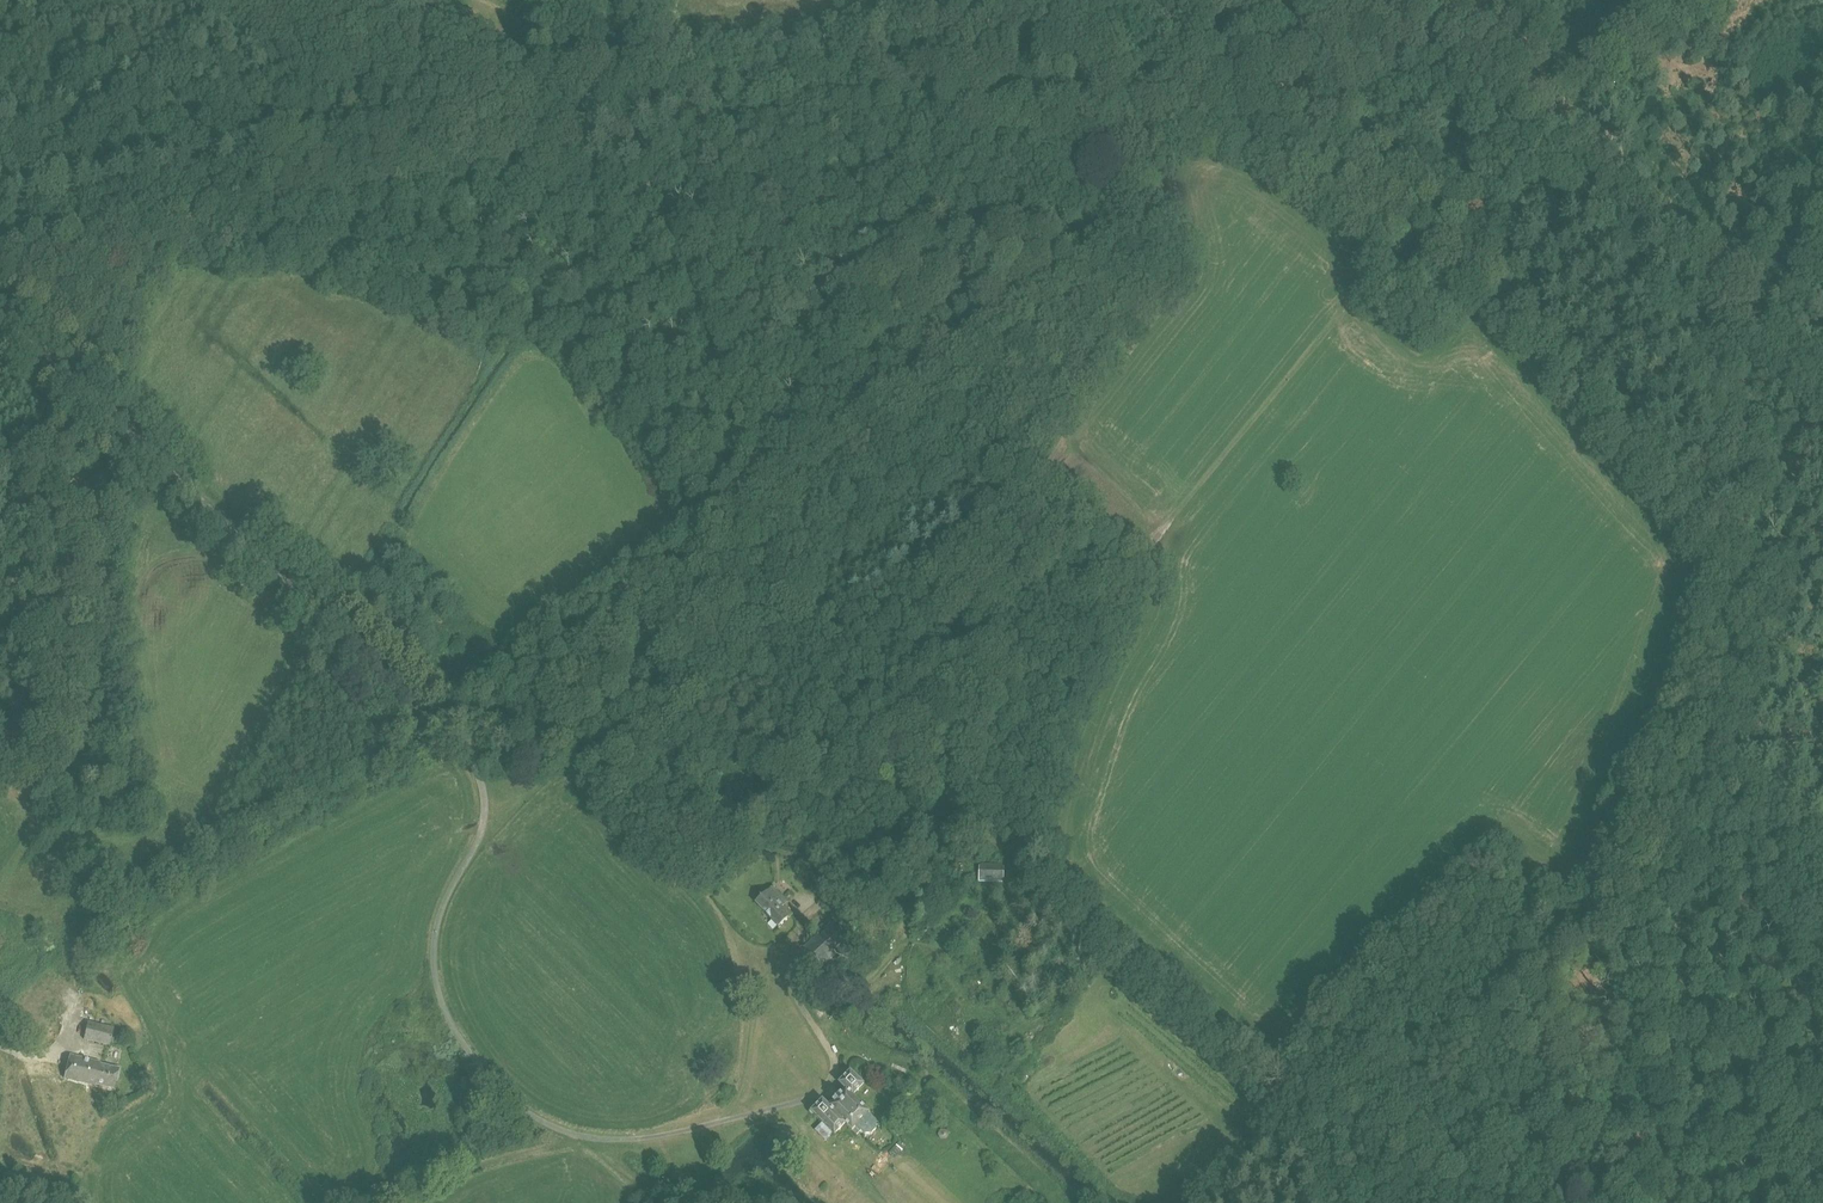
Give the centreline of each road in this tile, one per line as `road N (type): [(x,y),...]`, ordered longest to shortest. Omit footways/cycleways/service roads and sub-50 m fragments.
road 1 (unclassified): [(789,972),(834,1059),(827,1087),(809,1099),(614,1140),(564,1131),(518,1108),(464,1046),(436,984),(438,921),(484,816),(465,753),(292,579),(0,312)]
road 2 (tertiary): [(0,230),(1170,0)]
road 3 (track): [(952,809),(977,746),(1052,640),(1164,526),(1390,266),(1655,40)]
road 4 (track): [(525,127),(787,271),(1130,559)]
road 5 (tertiary): [(1822,388),(1427,0)]
road 6 (track): [(279,0),(525,127)]
road 7 (track): [(789,949),(763,981),(745,1089),(723,1120)]

